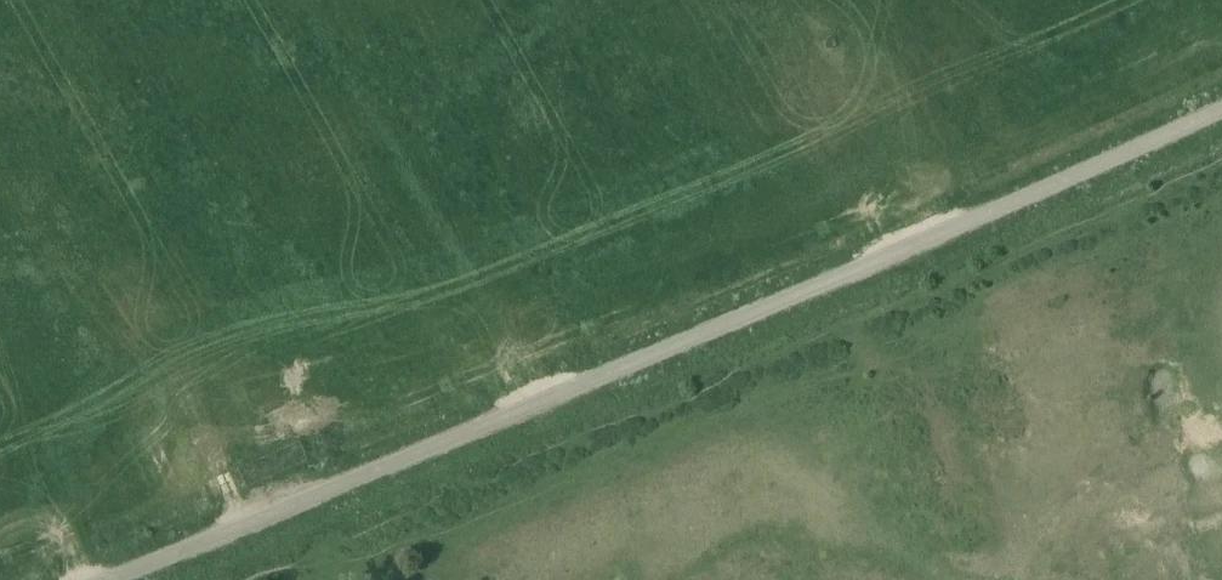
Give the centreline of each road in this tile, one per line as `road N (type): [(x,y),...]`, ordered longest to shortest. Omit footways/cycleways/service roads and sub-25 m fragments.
road 1 (unclassified): [(115,579),(1221,112)]

